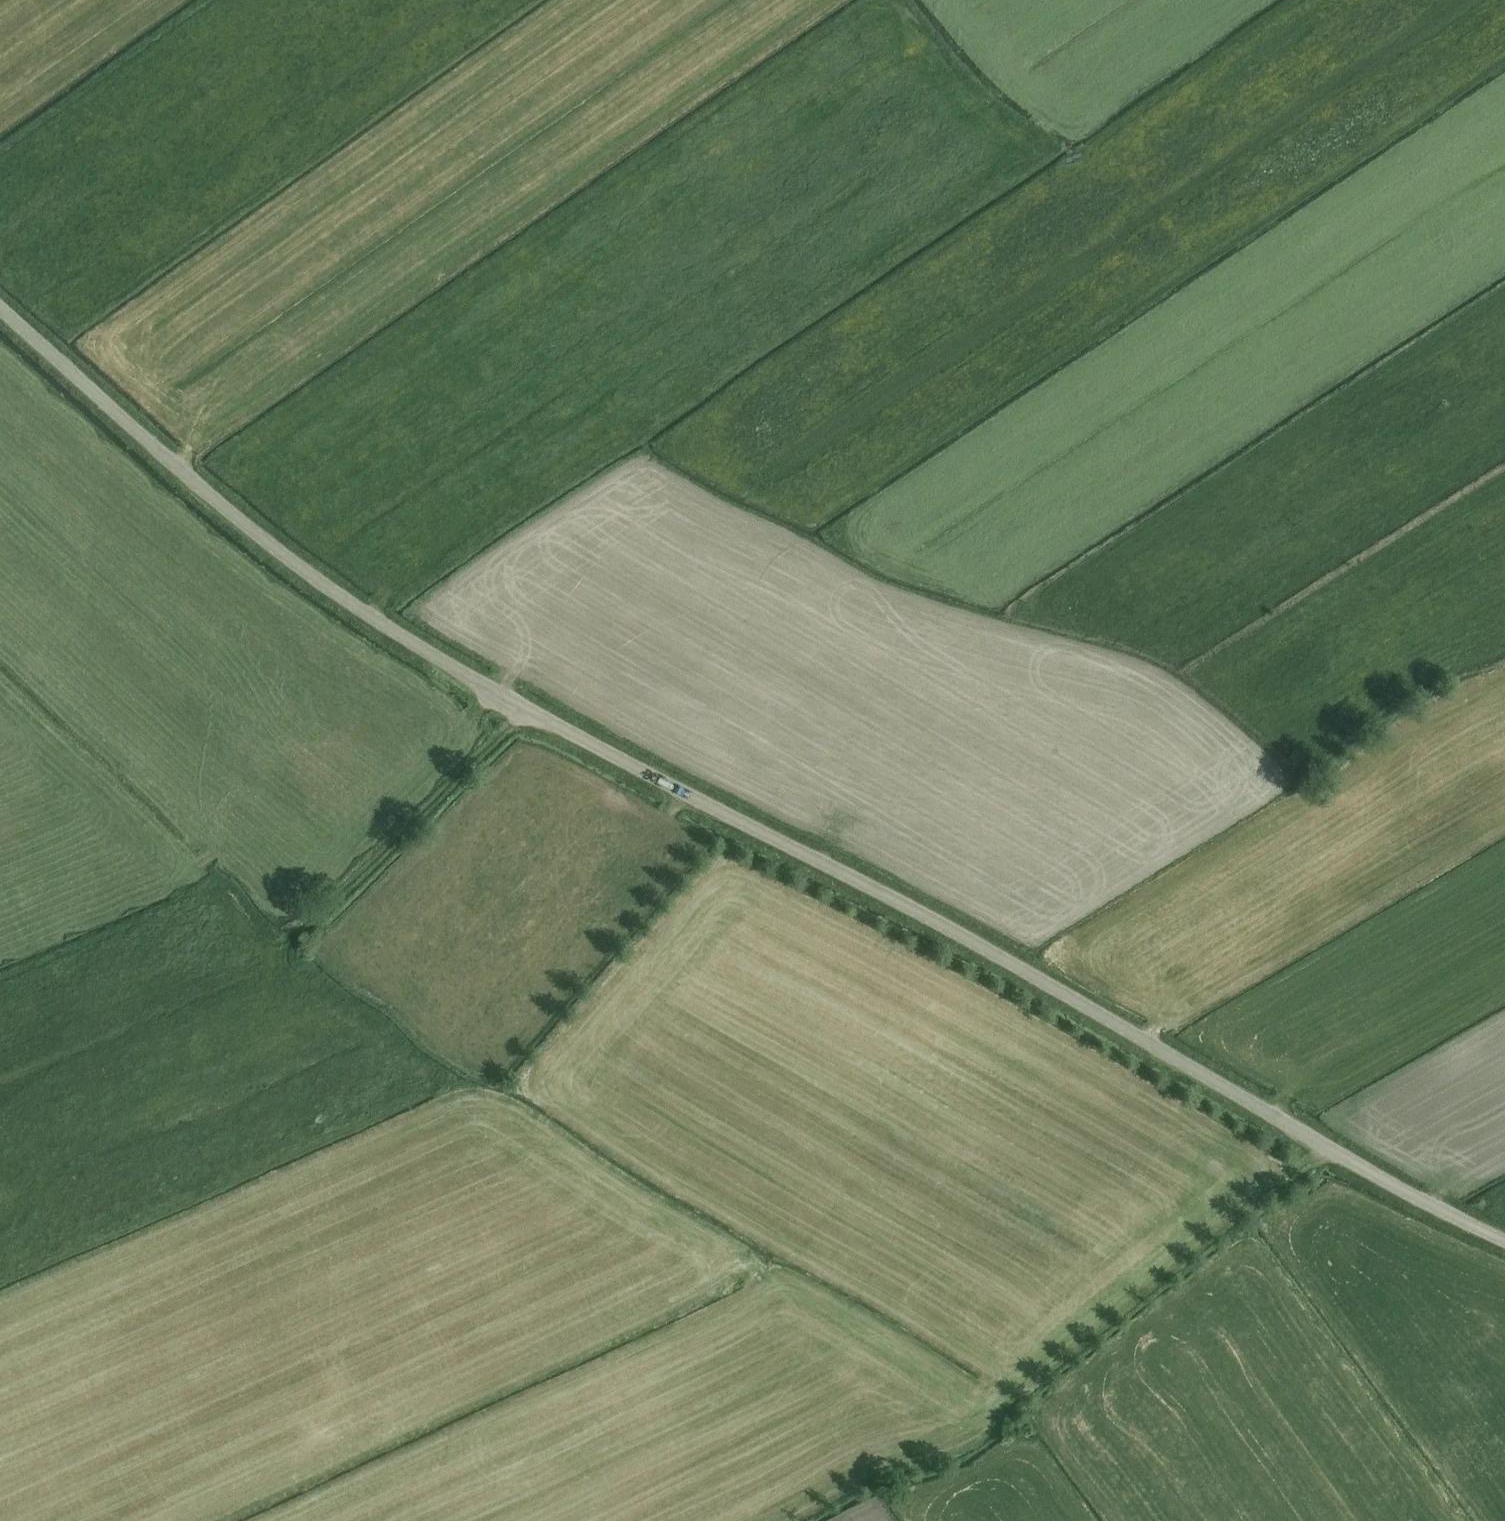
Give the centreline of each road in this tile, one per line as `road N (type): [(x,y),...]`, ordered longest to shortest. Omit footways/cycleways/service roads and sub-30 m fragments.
road 1 (unclassified): [(1504,1238),(1302,1133),(840,869),(529,715),(387,627),(0,304)]
road 2 (track): [(764,1520),(1031,1381),(1239,1197),(1332,1149)]

